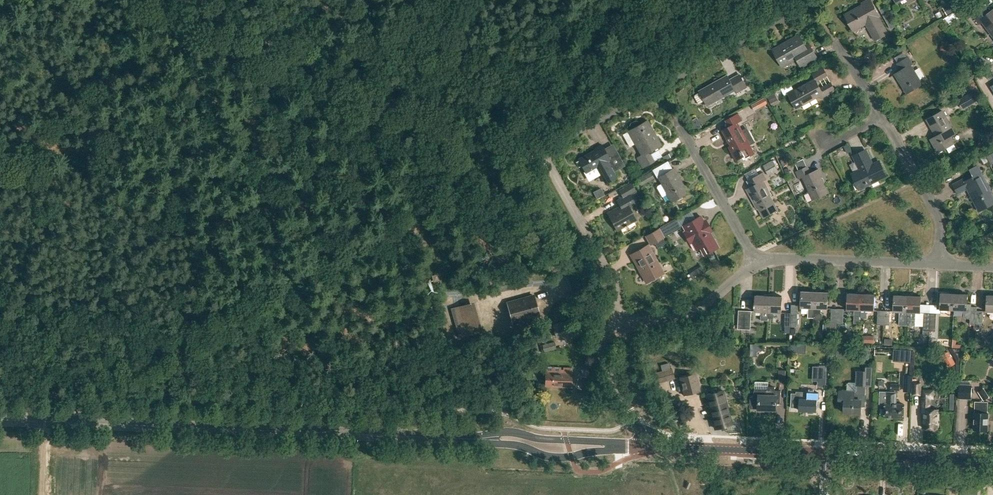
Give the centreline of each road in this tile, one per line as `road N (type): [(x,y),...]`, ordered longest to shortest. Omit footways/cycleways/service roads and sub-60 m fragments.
road 1 (track): [(0,206),(416,219),(504,167)]
road 2 (tertiary): [(464,438),(0,423)]
road 3 (track): [(187,0),(499,156),(504,167)]
road 4 (track): [(803,0),(539,147)]
road 5 (track): [(504,167),(599,347)]
road 6 (residential): [(620,326),(606,269),(539,147)]
road 7 (residential): [(940,262),(756,263)]
road 8 (tertiary): [(828,453),(651,446)]
road 9 (residential): [(940,262),(940,222),(878,114)]
road 10 (tertiary): [(992,460),(828,453)]
road 11 (residential): [(756,263),(677,120)]
road 12 (tertiary): [(464,438),(558,458),(622,444)]
road 13 (tertiary): [(622,444),(510,432),(464,438)]
road 14 (residential): [(756,263),(688,314),(620,326)]

